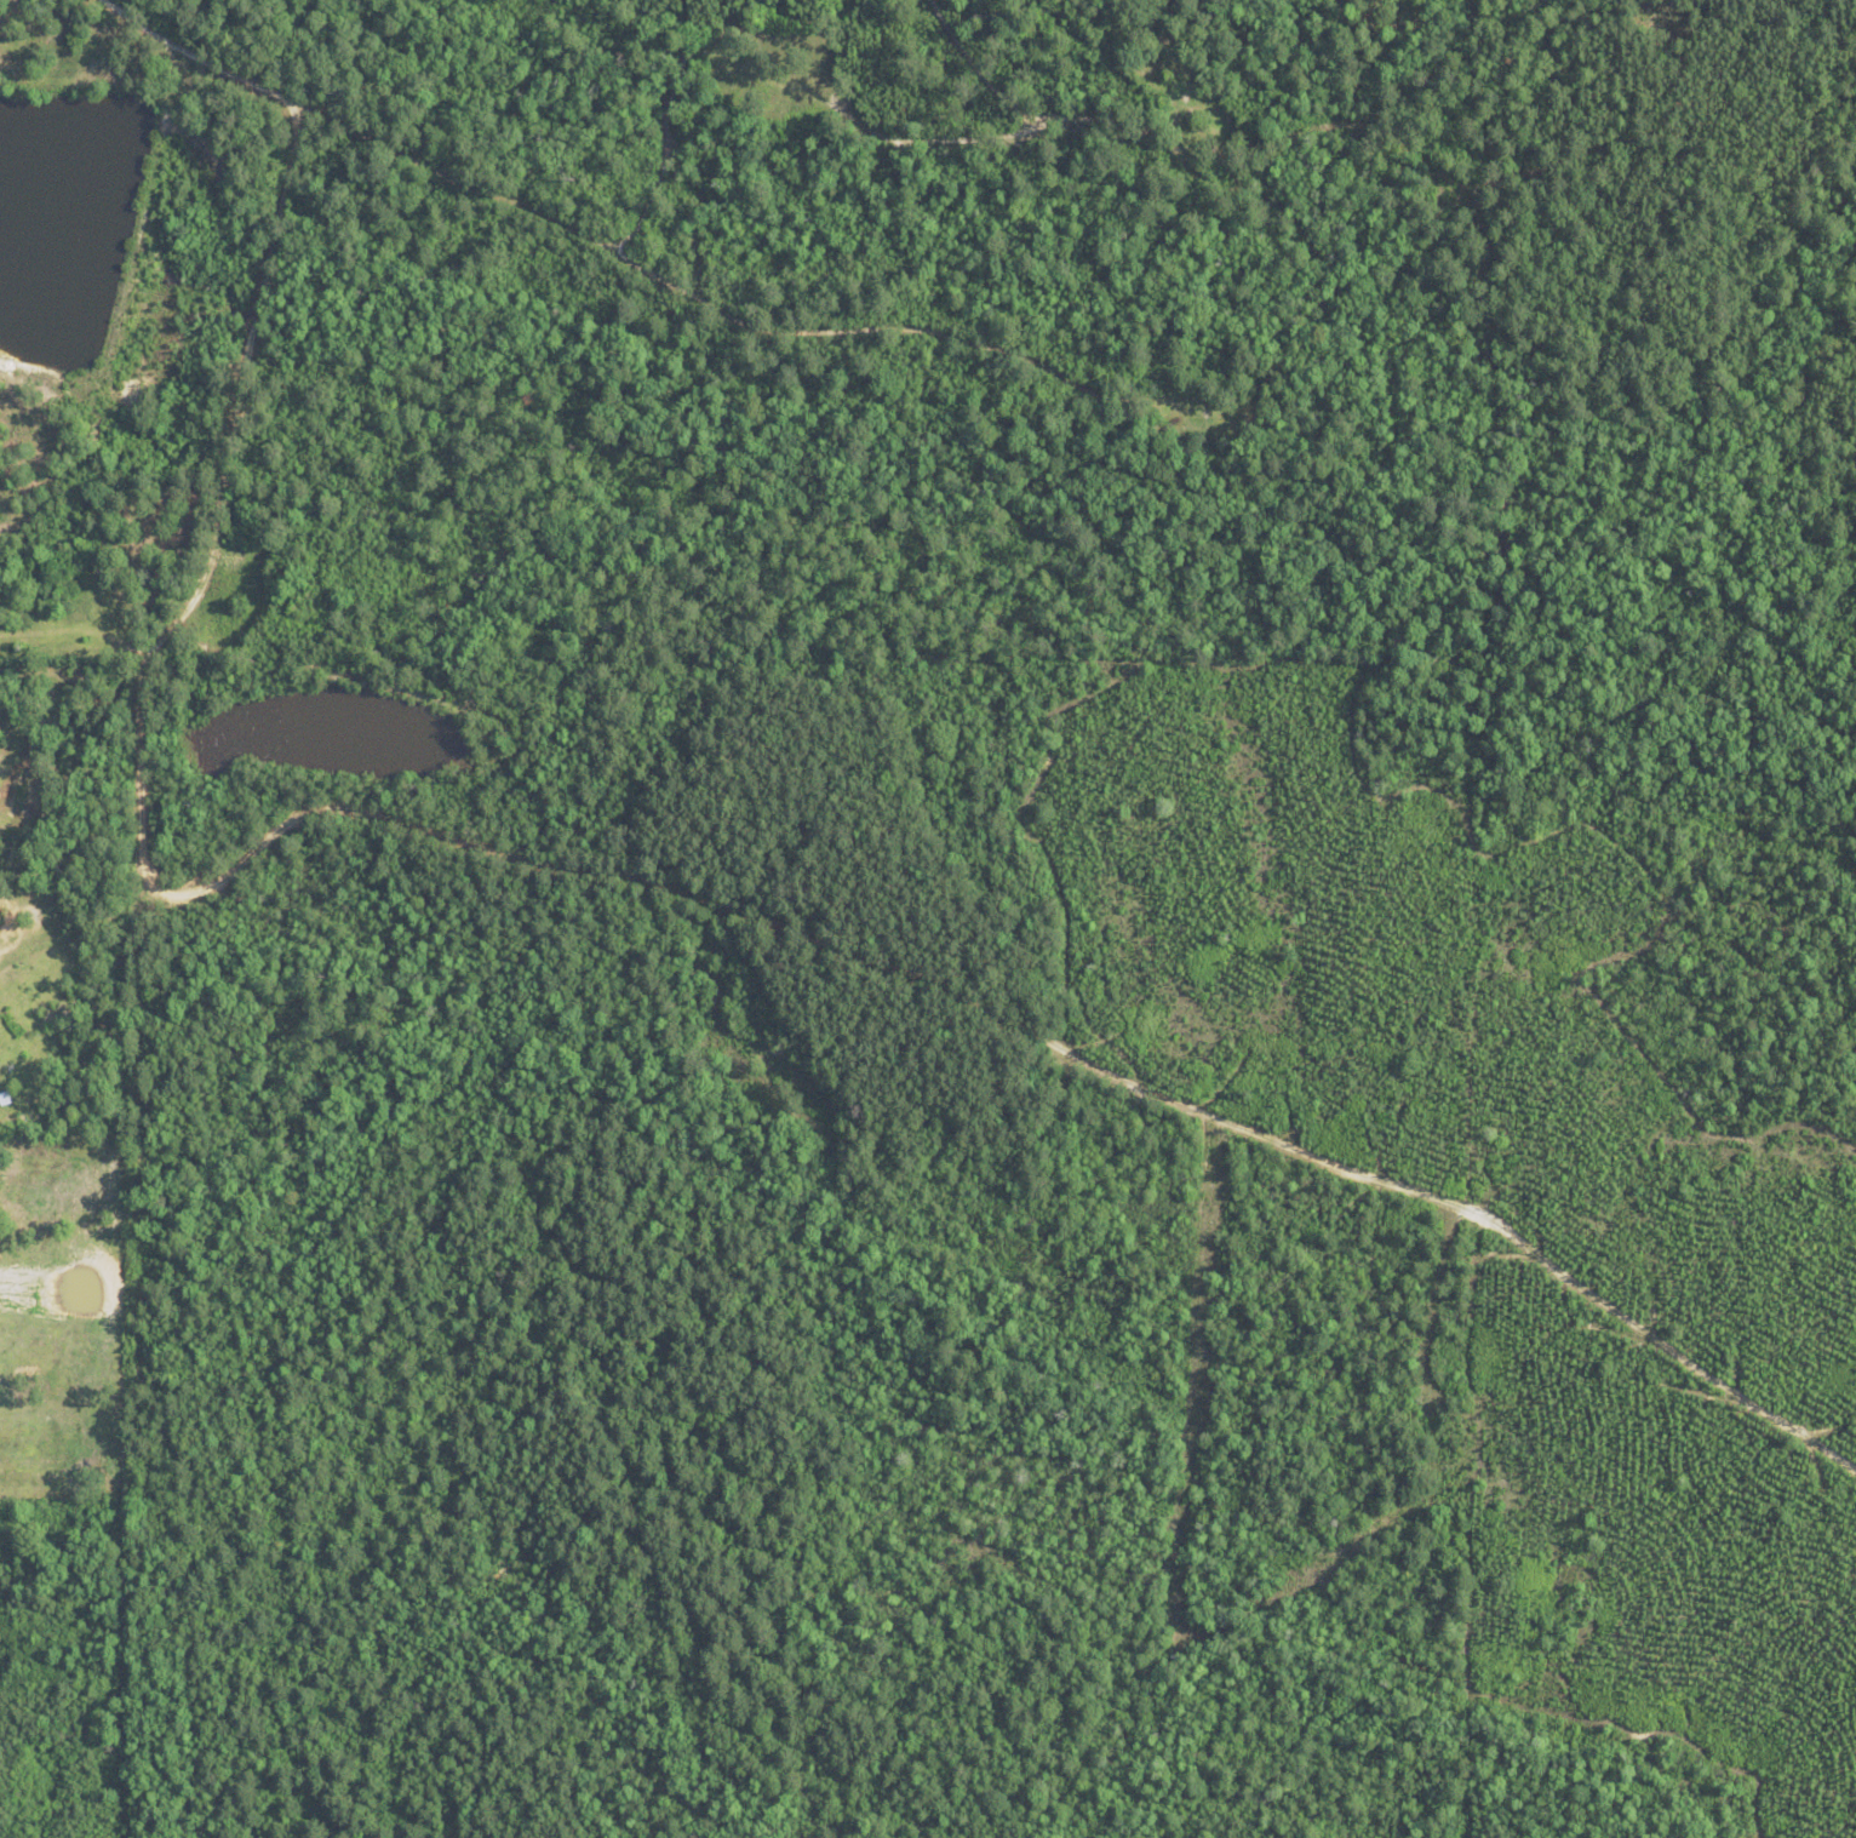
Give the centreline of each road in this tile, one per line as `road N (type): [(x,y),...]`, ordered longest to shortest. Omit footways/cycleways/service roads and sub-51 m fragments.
road 1 (residential): [(101,0),(248,82),(360,118),(506,200),(640,259),(712,308),(819,328),(903,325)]

